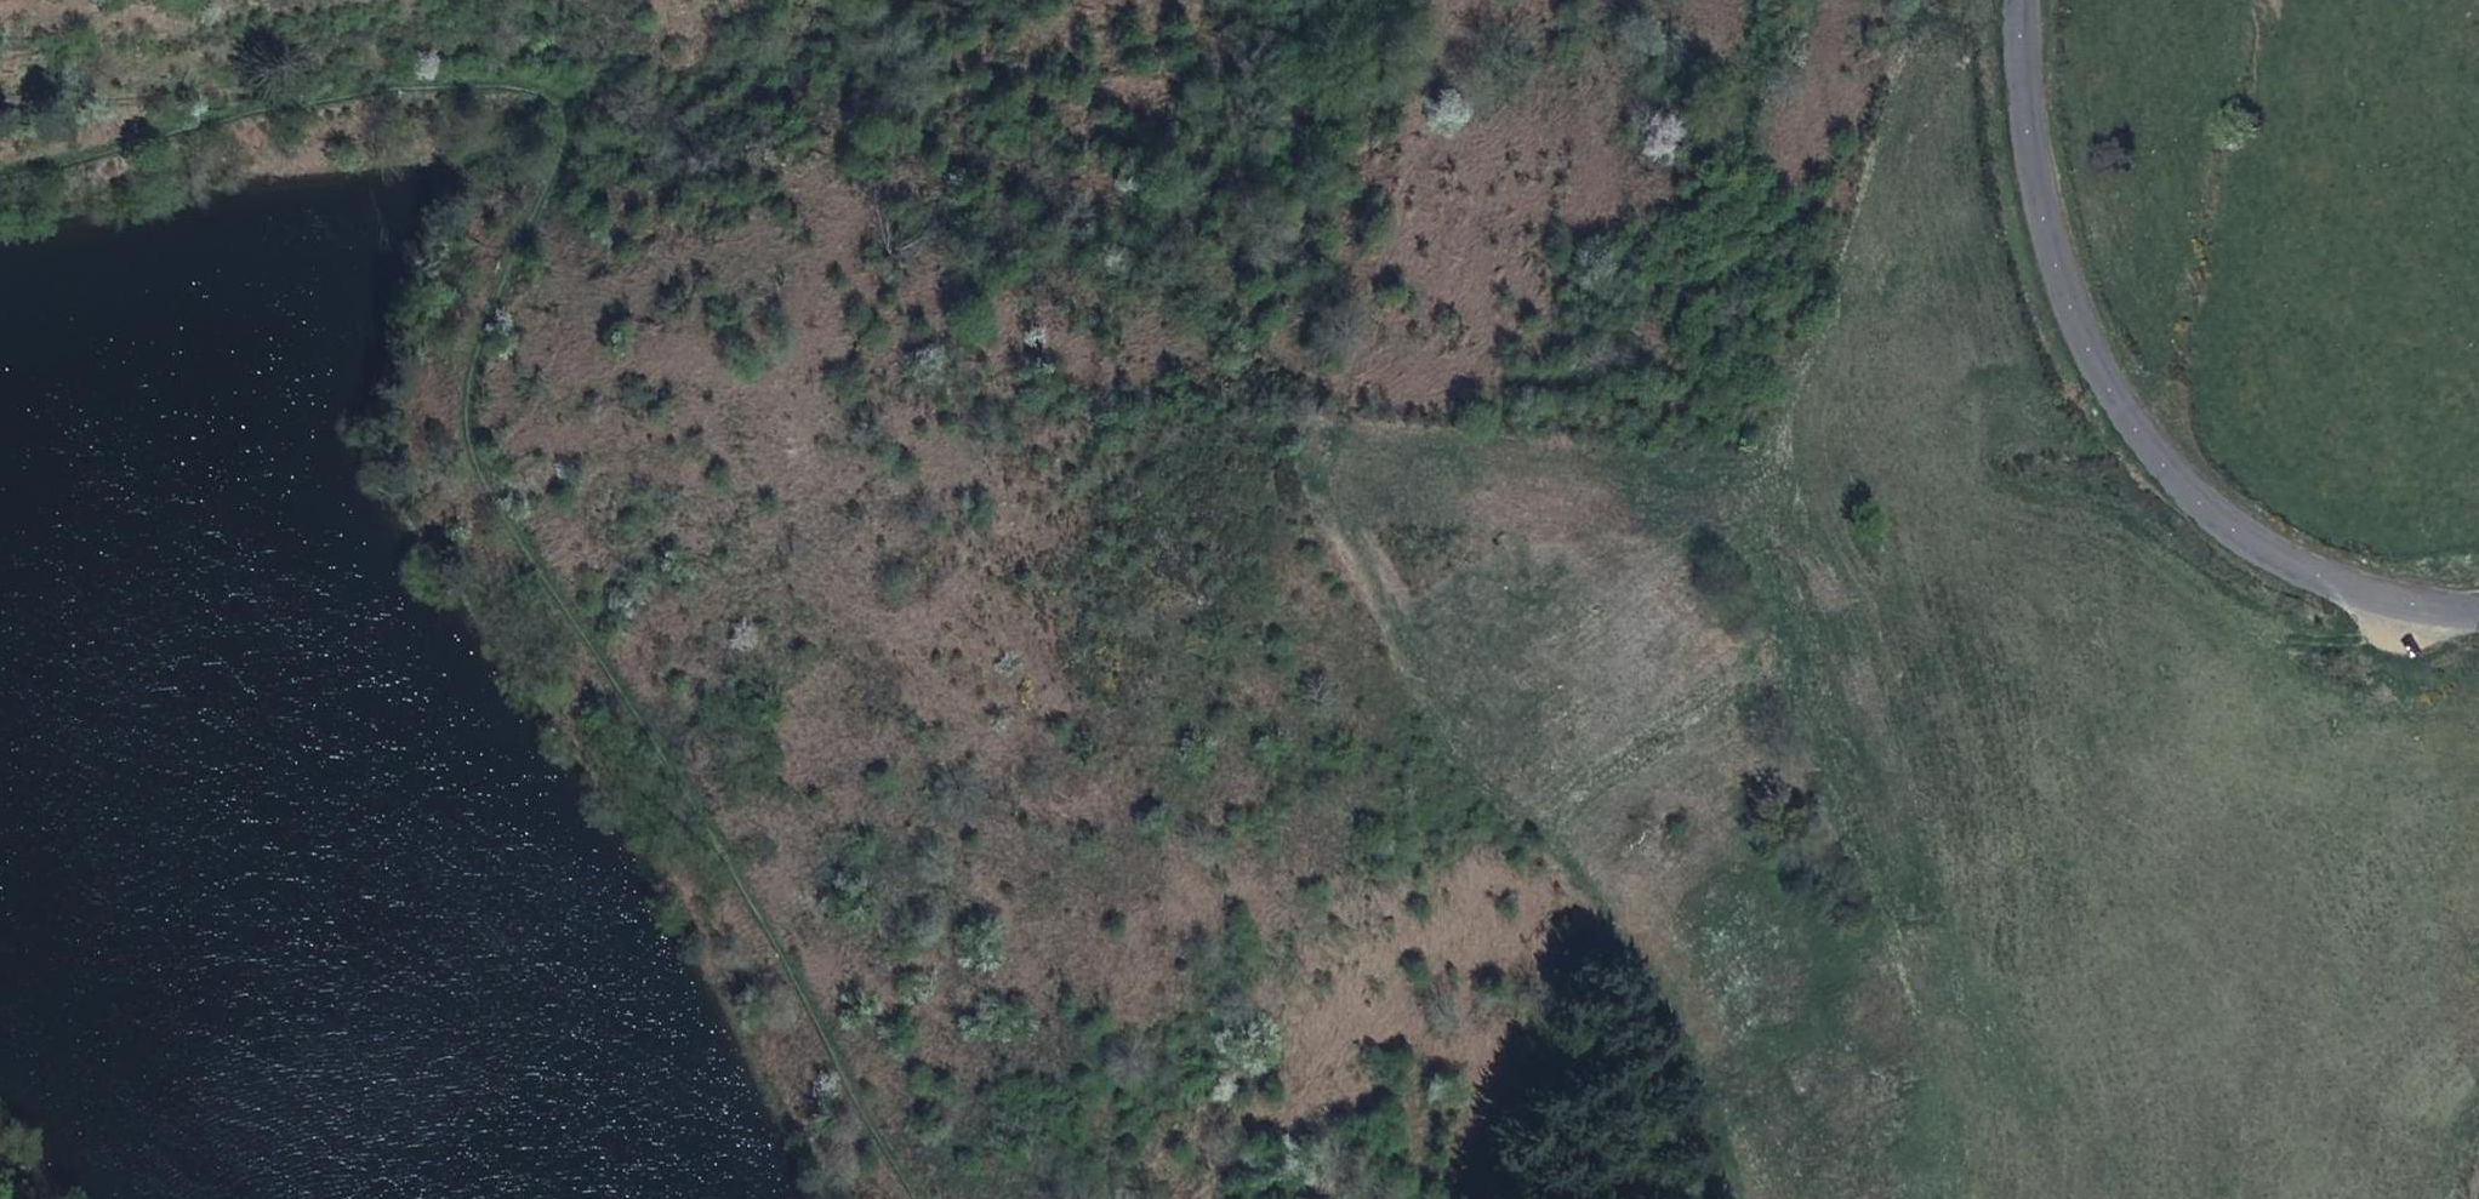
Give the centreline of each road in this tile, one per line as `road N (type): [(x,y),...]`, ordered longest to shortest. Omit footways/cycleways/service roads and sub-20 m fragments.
road 1 (tertiary): [(2022,0),(2040,206),(2072,308),(2141,438),(2204,507),(2279,557),(2348,587),(2478,612)]

